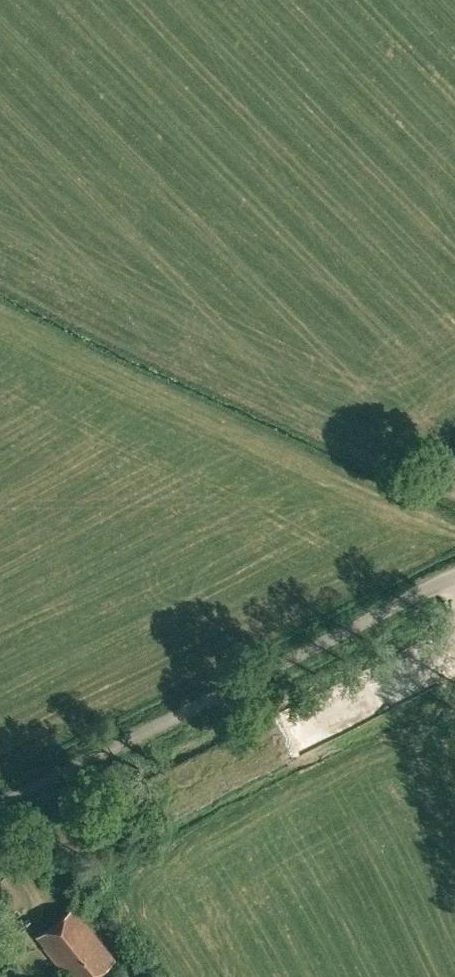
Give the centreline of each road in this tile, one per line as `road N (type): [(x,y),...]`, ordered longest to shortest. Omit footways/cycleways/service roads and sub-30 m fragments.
road 1 (unclassified): [(0,804),(454,577)]

